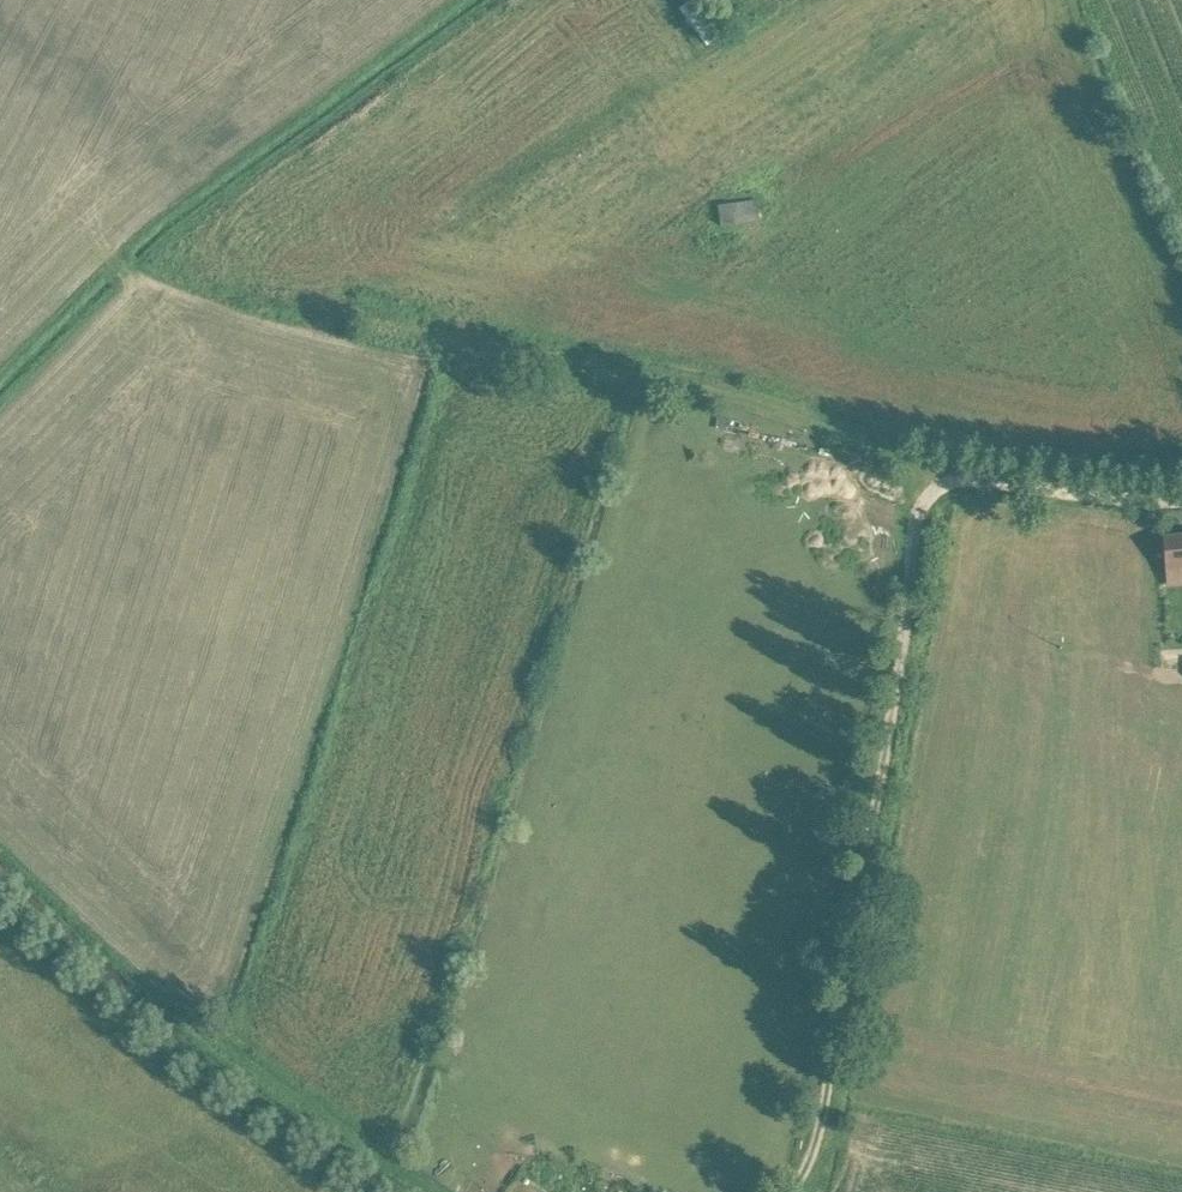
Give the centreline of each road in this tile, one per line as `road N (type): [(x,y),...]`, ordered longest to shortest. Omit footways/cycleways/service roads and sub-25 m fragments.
road 1 (track): [(797,1191),(830,1078),(928,502),(974,478),(1176,504)]

